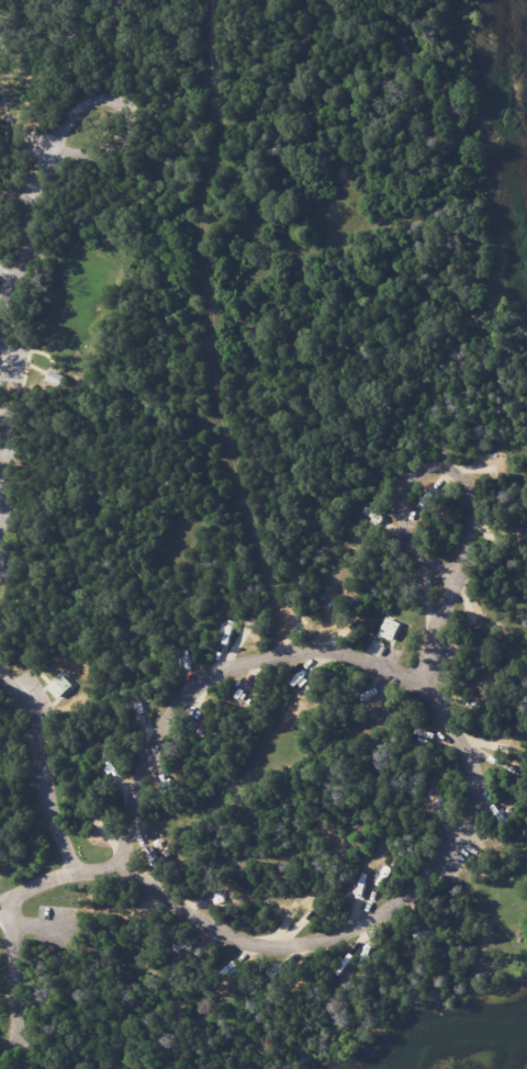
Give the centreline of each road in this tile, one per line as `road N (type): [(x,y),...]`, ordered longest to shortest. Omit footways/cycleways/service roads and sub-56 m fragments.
road 1 (residential): [(121,871),(216,932),(251,943),(300,945),(347,932),(441,858),(462,791),(453,735),(419,686),(370,655),(335,649),(251,662),(206,685),(170,718),(135,797),(121,871)]
road 2 (residential): [(419,686),(461,588),(470,553),(470,494),(467,479),(436,465),(412,479),(402,498),(412,541),(436,566),(448,569),(470,553)]
road 3 (residential): [(48,139),(79,104),(132,122),(105,170),(48,139)]
road 4 (residential): [(85,868),(26,723),(0,685)]
road 5 (residential): [(0,268),(35,218),(48,139)]
road 6 (residential): [(0,903),(67,871),(121,871)]

